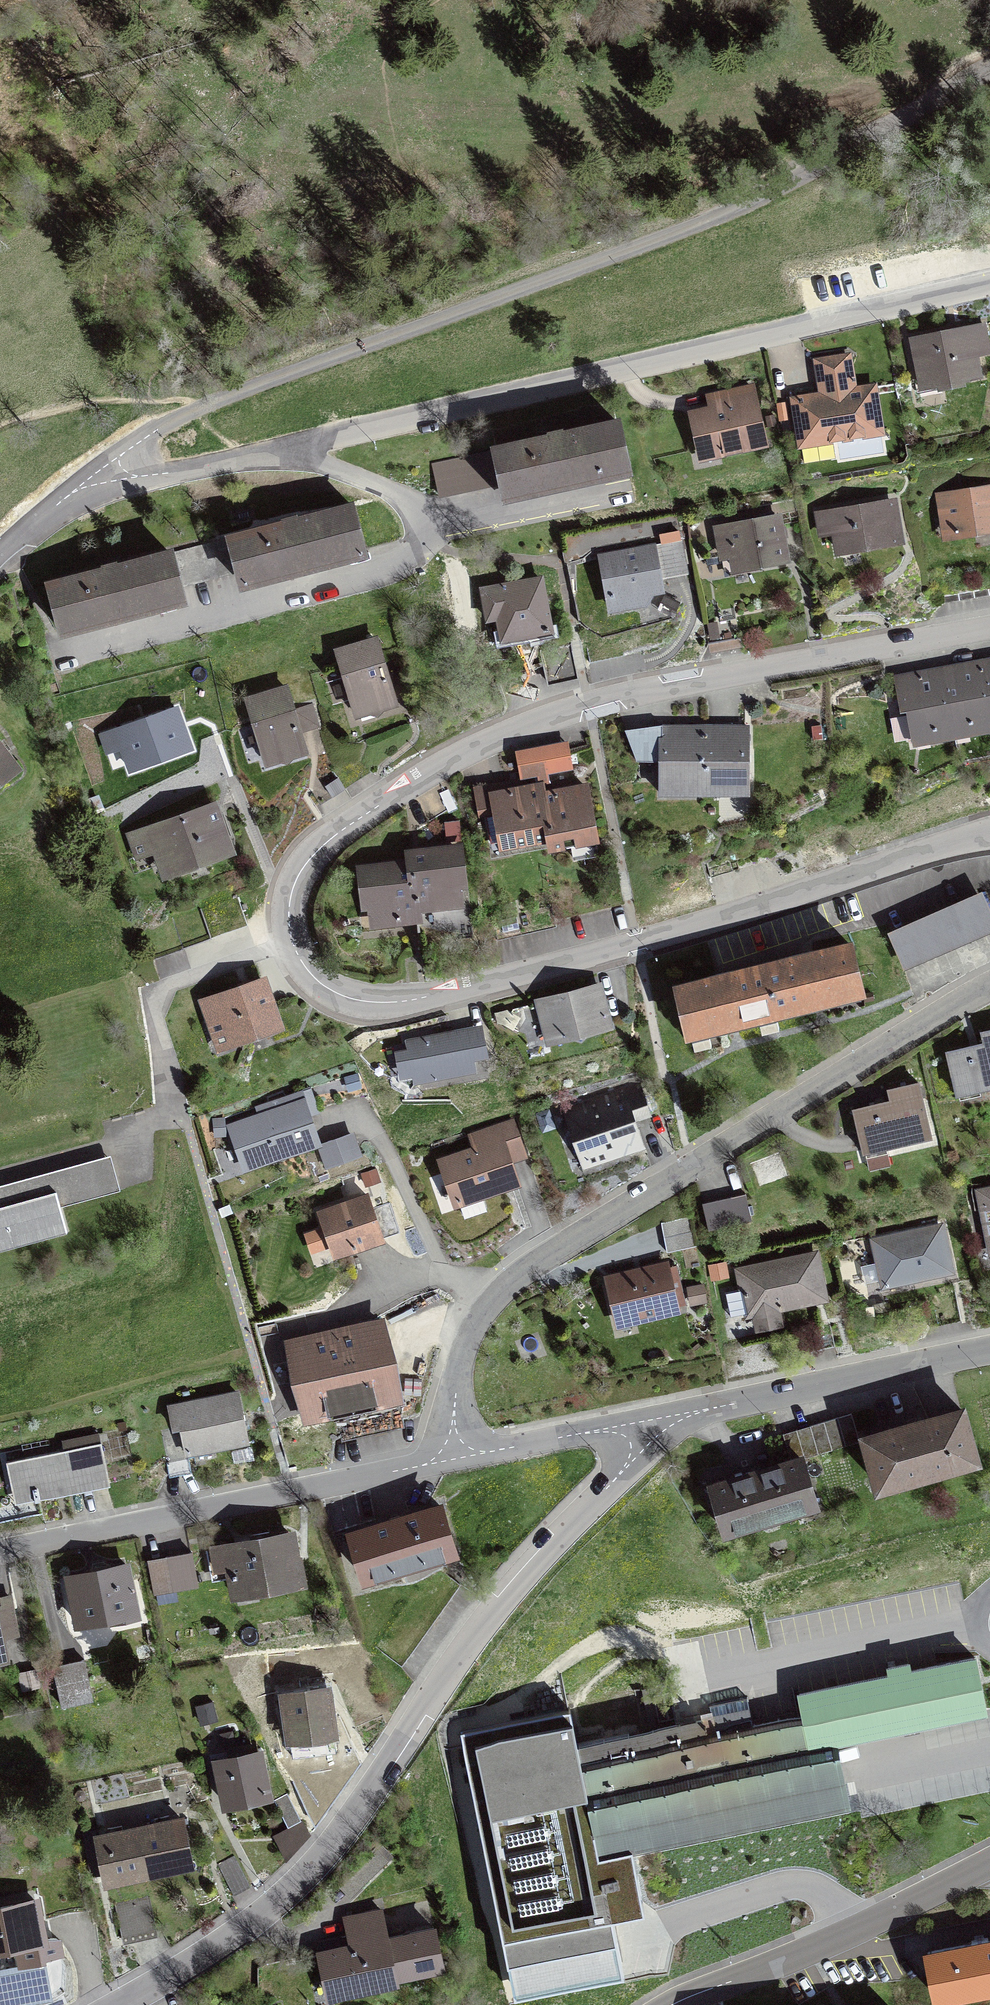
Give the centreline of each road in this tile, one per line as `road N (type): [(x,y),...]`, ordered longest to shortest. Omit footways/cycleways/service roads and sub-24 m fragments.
road 1 (residential): [(989,835),(638,943),(388,1004),(343,996),(305,969),(289,930),(290,896),(307,863),(350,823),(468,753),(589,708),(989,632)]
road 2 (unclassified): [(78,489),(166,424),(728,212),(989,68)]
road 3 (residential): [(78,489),(281,451),(989,286)]
road 4 (residential): [(118,2004),(256,1919),(315,1867),(432,1693),(631,1459),(646,1421)]
road 5 (residential): [(452,1462),(475,1335),(510,1292),(566,1245),(989,981)]
road 6 (residential): [(452,1462),(0,1548)]
road 7 (residential): [(989,1354),(646,1421)]
road 8 (residential): [(989,1870),(880,1927),(688,2004)]
road 9 (residential): [(184,1103),(133,1144),(0,1179)]
road 10 (residential): [(646,1421),(452,1462)]

